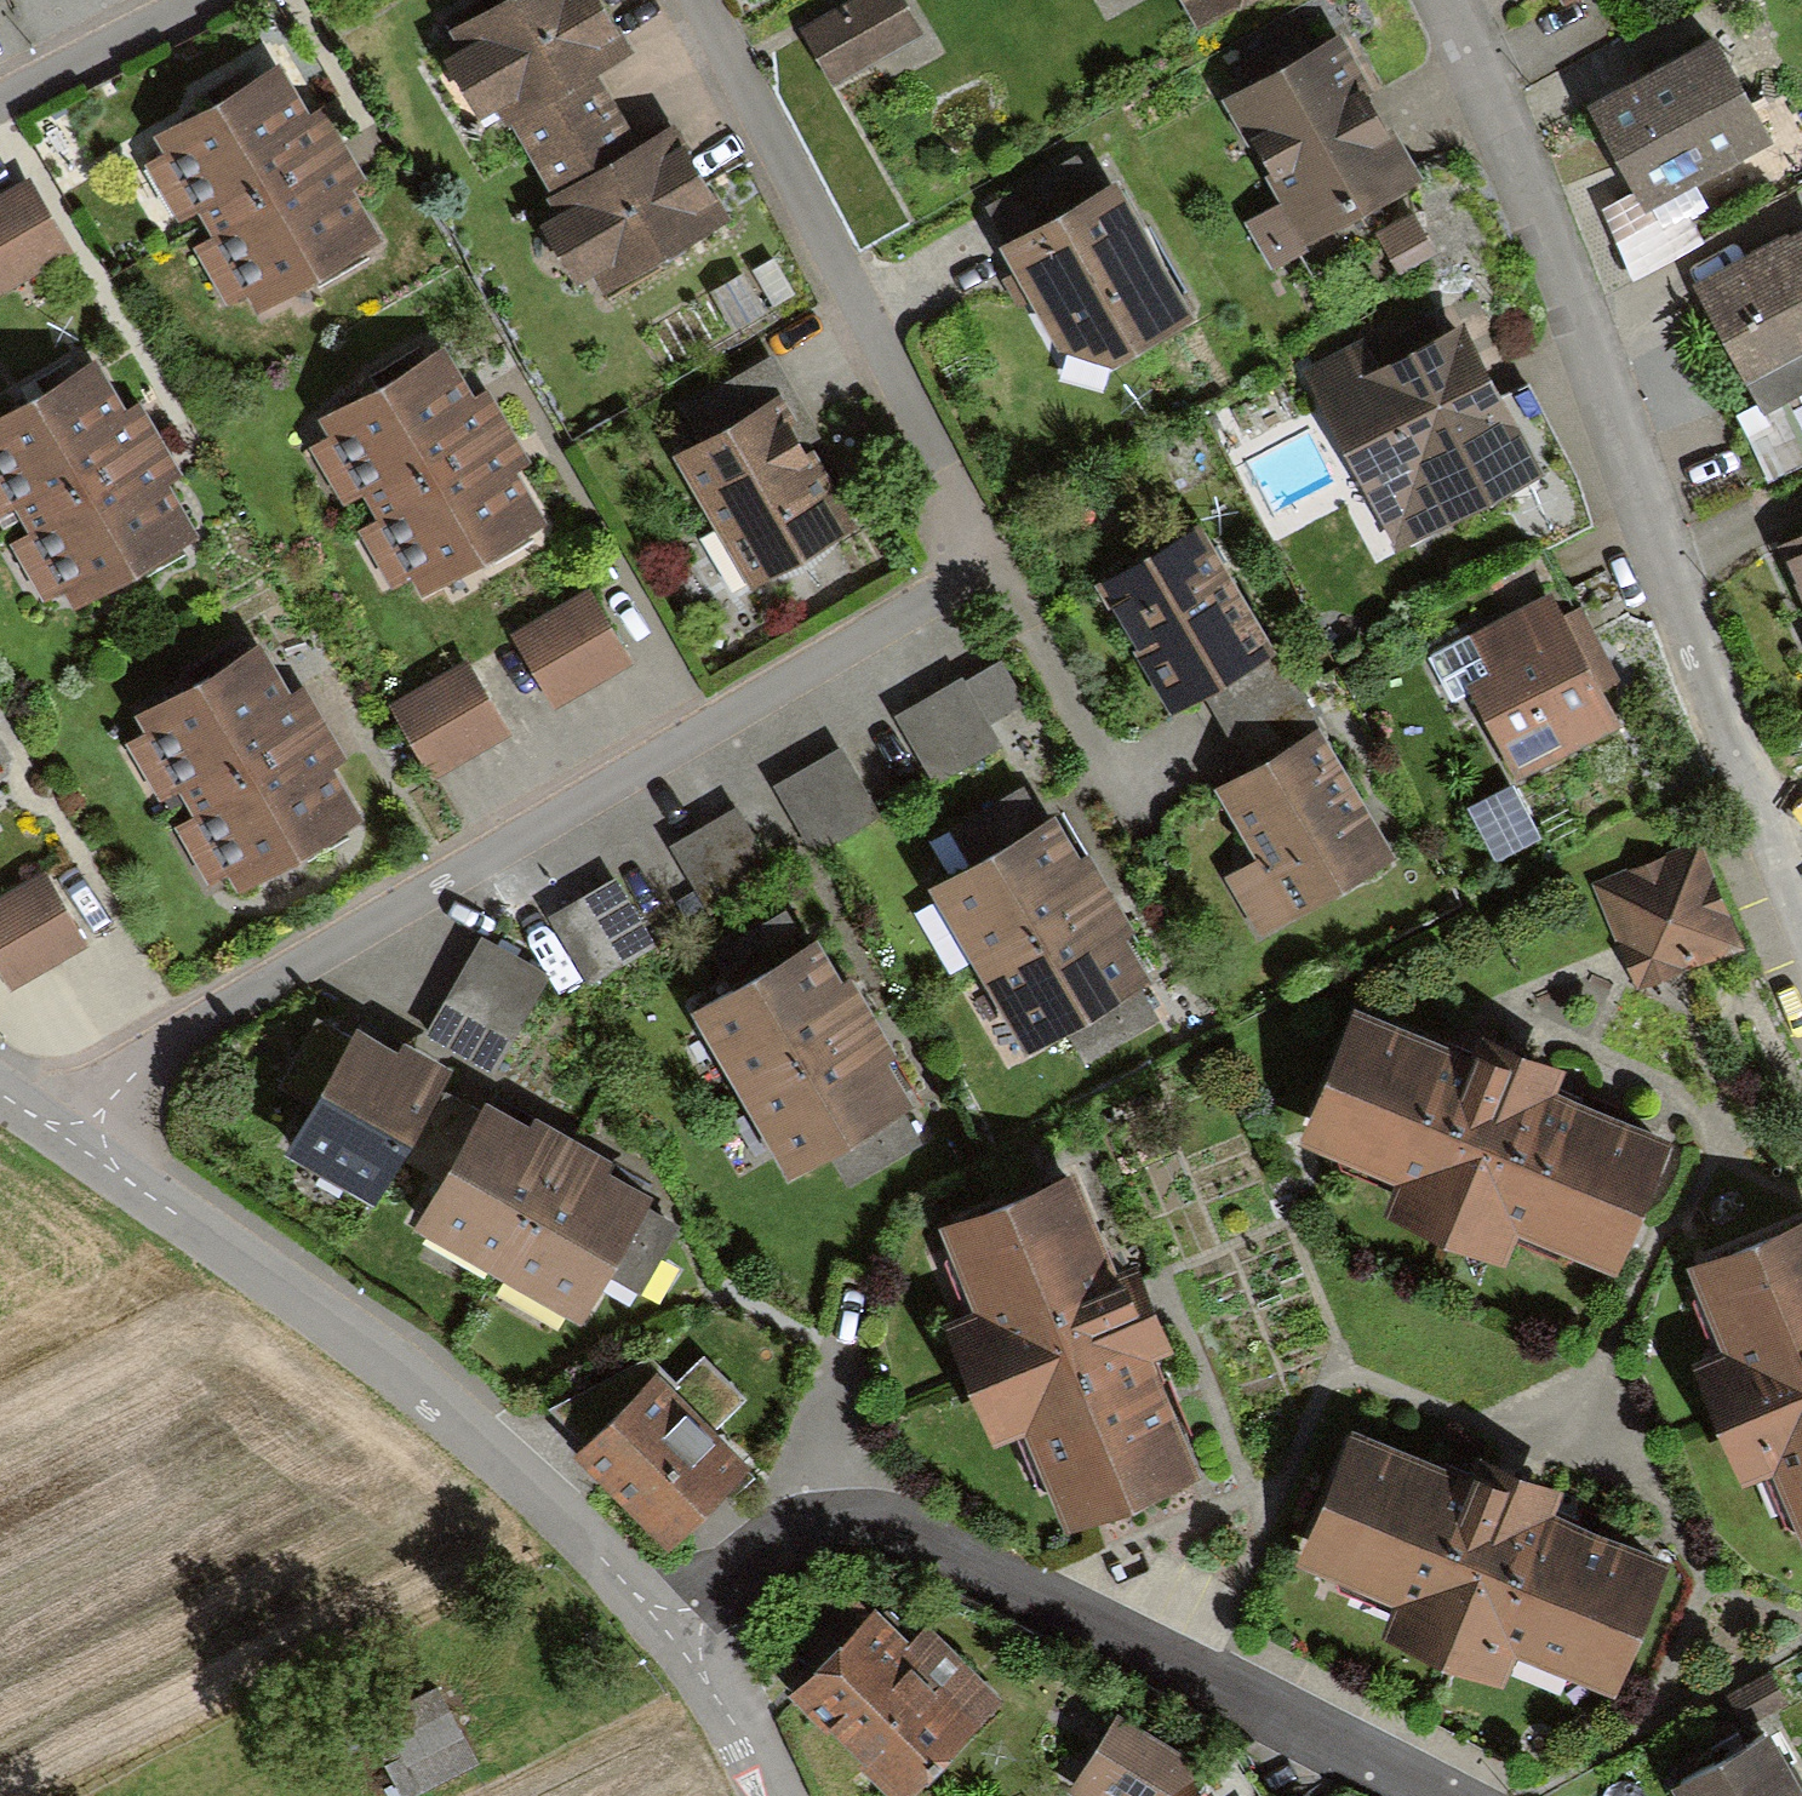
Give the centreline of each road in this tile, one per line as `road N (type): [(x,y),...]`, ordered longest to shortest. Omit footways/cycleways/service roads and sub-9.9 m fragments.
road 1 (residential): [(37,1115),(955,583),(972,555),(683,0)]
road 2 (residential): [(1801,932),(1571,326),(1435,0)]
road 3 (residential): [(1456,1795),(1237,1657),(863,1495),(803,1505),(673,1636)]
road 4 (unclassified): [(673,1636),(621,1576),(408,1376),(37,1115)]
road 5 (residential): [(187,0),(0,98)]
road 6 (unclassified): [(772,1795),(711,1687),(673,1636)]

